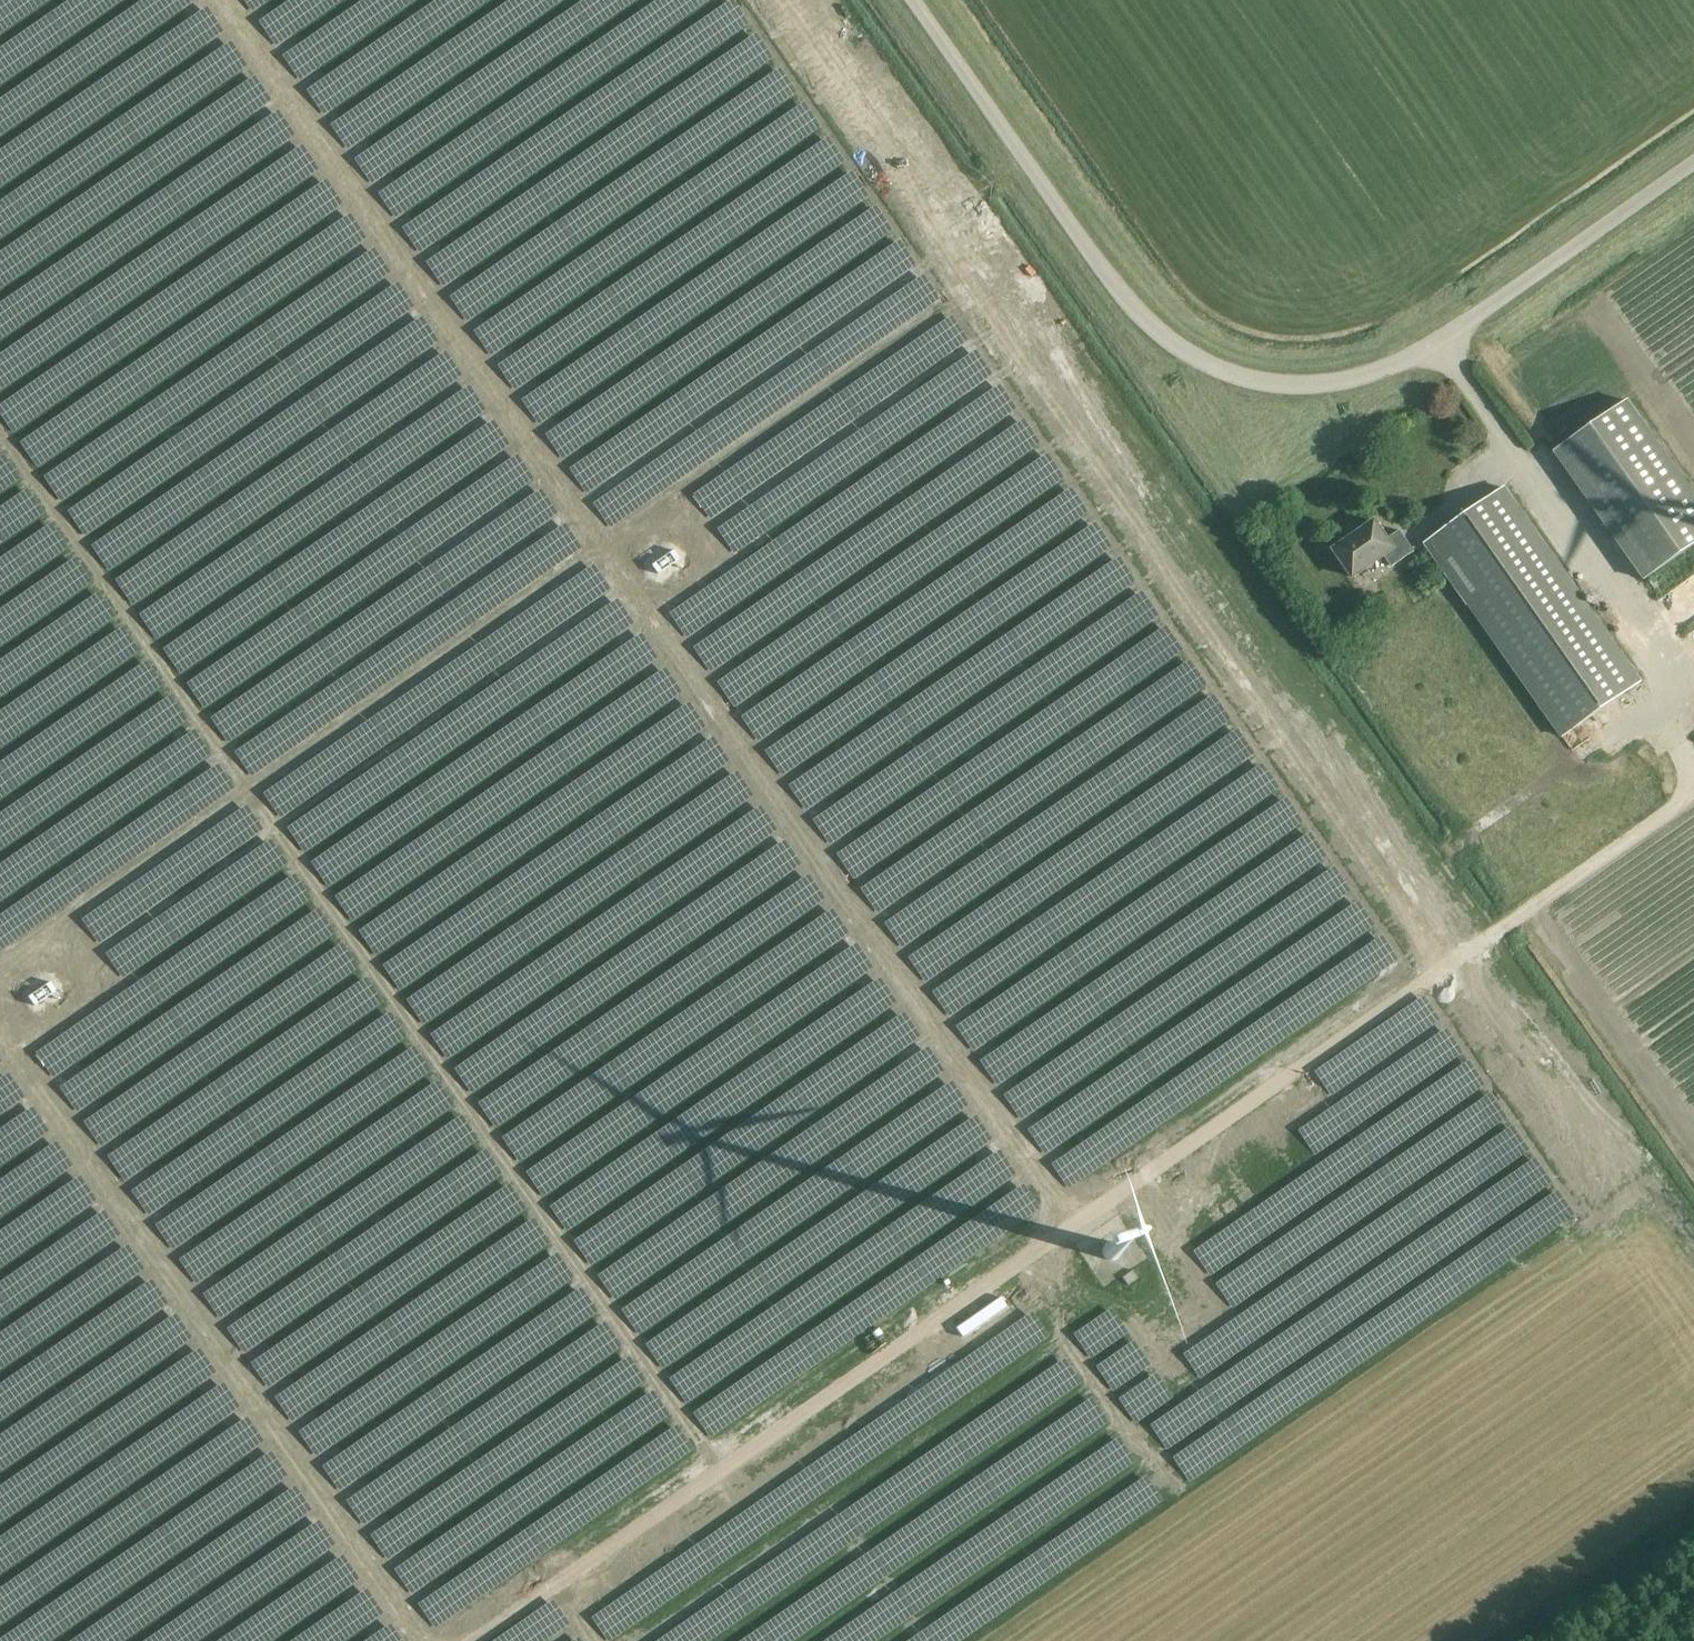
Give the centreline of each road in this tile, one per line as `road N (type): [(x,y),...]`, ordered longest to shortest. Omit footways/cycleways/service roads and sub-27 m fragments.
road 1 (unclassified): [(1693,155),(1459,314),(1320,383),(1172,354),(1129,314),(906,0)]

